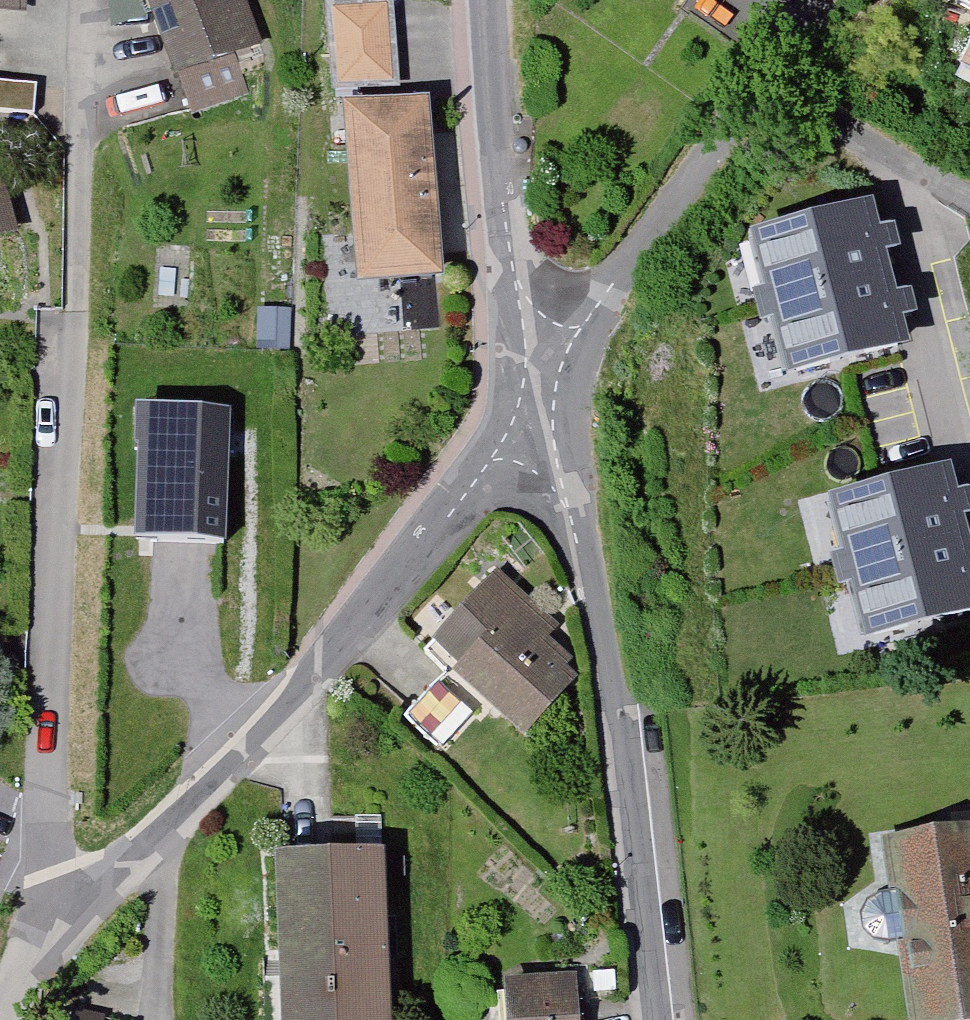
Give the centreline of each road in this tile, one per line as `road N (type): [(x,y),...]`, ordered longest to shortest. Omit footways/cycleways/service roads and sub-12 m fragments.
road 1 (residential): [(51,940),(53,739),(91,0)]
road 2 (residential): [(51,940),(294,696),(543,403)]
road 3 (residential): [(543,403),(601,593),(663,1019)]
road 4 (residential): [(844,0),(543,403)]
road 5 (residential): [(494,0),(497,122),(543,403)]

